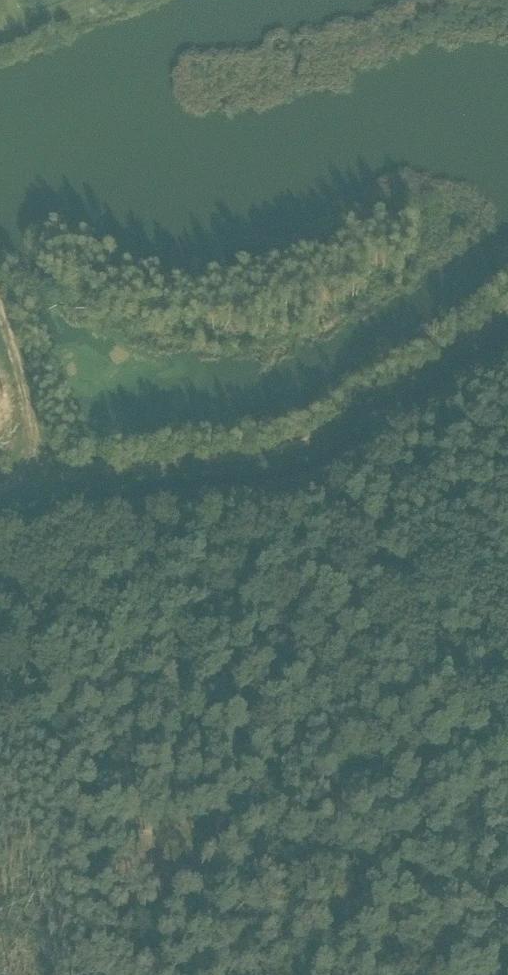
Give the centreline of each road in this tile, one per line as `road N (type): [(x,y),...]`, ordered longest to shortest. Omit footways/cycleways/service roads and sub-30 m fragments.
road 1 (track): [(507,311),(311,443),(0,497)]
road 2 (track): [(319,486),(507,770)]
road 3 (track): [(0,541),(319,486)]
road 4 (track): [(319,486),(507,356)]
road 5 (track): [(51,487),(0,306)]

